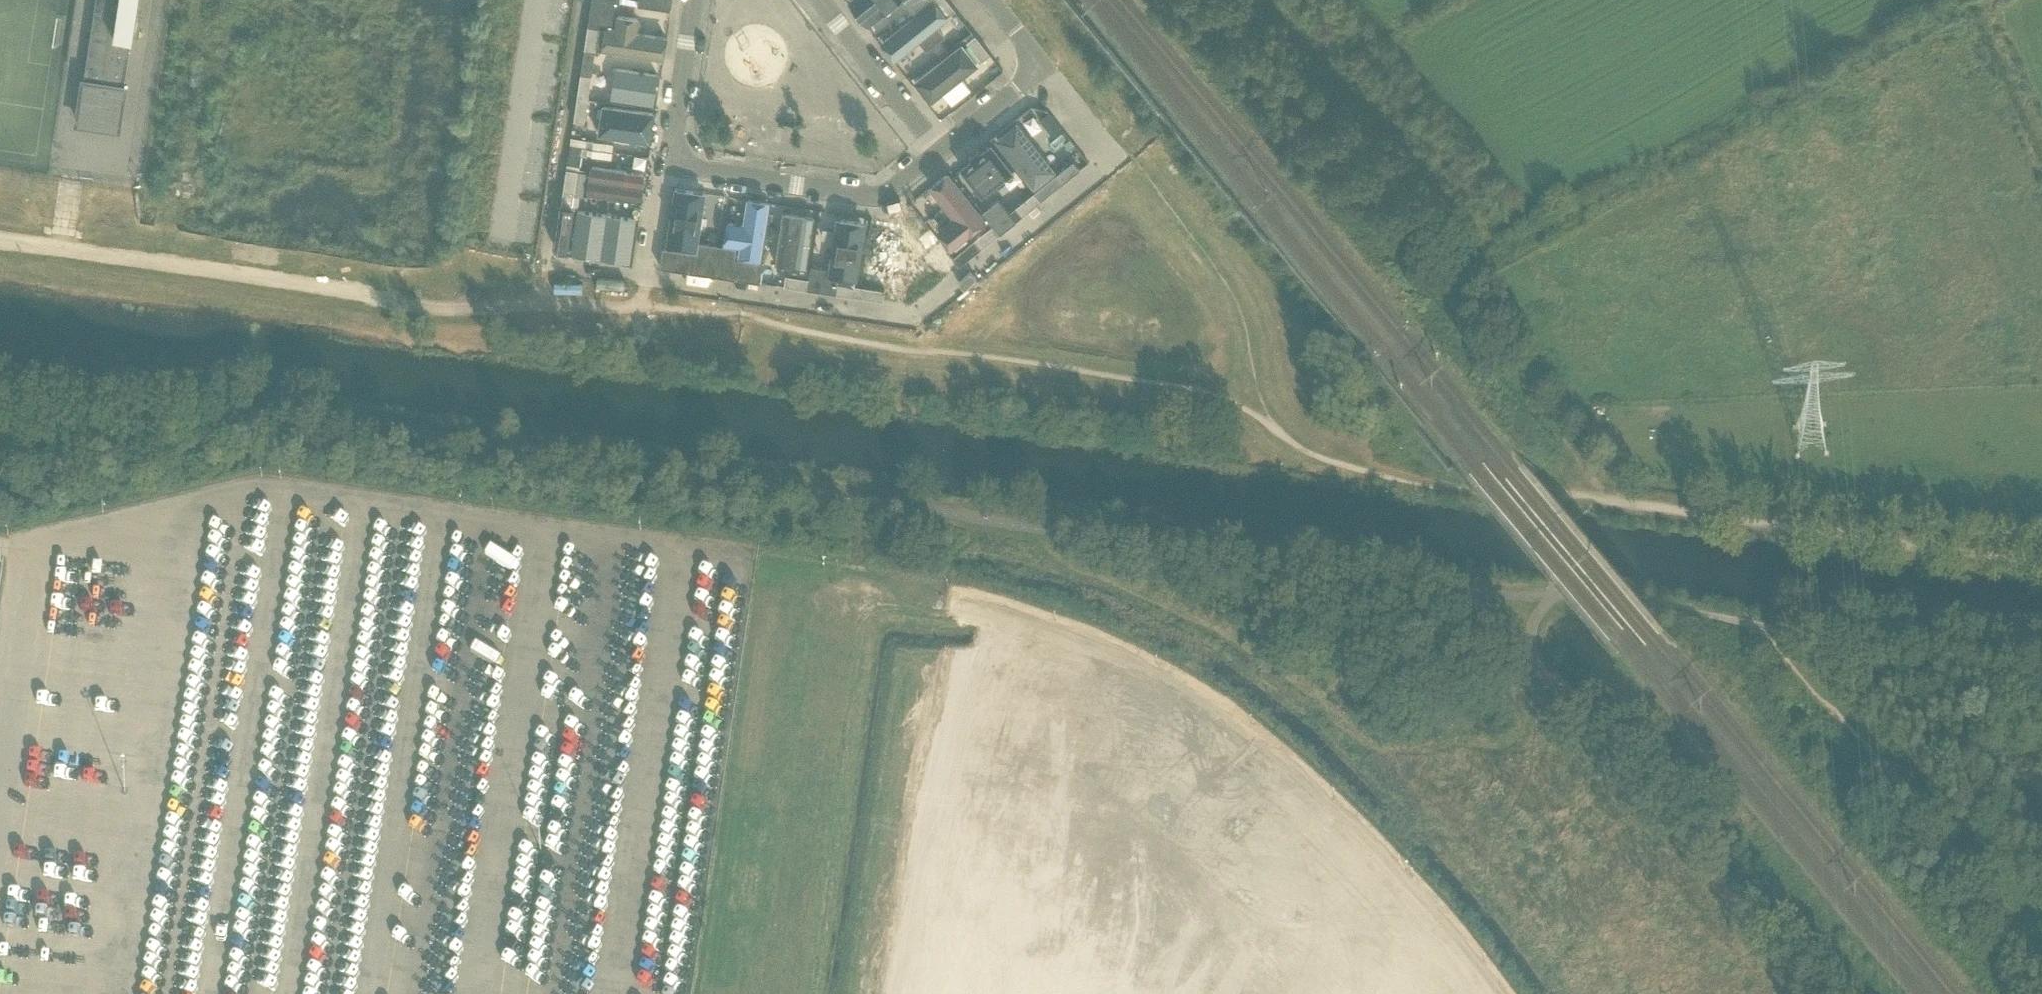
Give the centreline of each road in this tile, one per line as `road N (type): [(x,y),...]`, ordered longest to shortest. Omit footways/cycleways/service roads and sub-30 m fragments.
road 1 (track): [(1611,502),(1454,487),(1334,462),(1208,388),(891,347),(644,305),(446,313),(0,242)]
road 2 (track): [(2041,565),(1611,502)]
road 3 (track): [(1109,164),(1128,154),(1234,296),(1249,354),(1236,398)]
road 4 (residential): [(667,164),(877,201),(942,150)]
road 5 (residential): [(942,150),(820,0)]
road 6 (residential): [(695,0),(667,164)]
road 7 (residential): [(942,150),(1038,72)]

